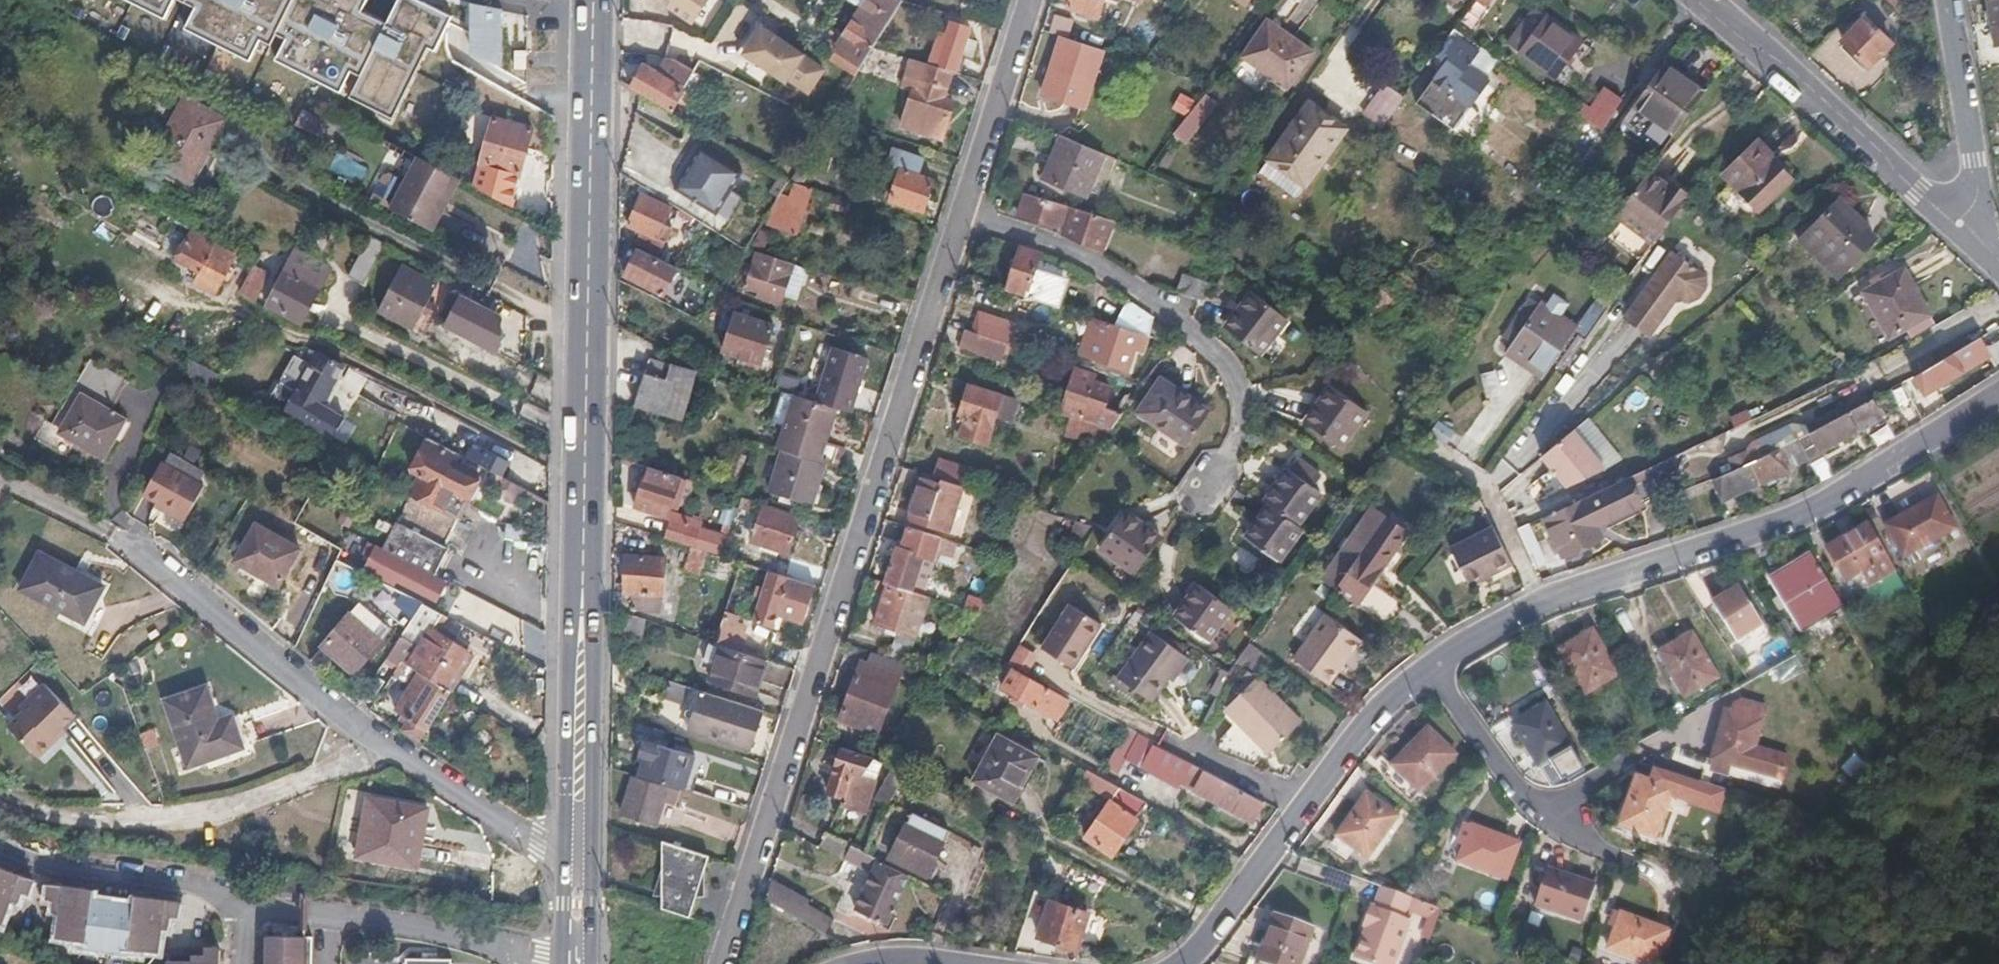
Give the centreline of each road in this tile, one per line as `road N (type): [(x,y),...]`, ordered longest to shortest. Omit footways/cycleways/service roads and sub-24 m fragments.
road 1 (primary): [(596,0),(579,861)]
road 2 (residential): [(966,208),(722,963)]
road 3 (residential): [(1998,394),(1836,499),(1547,596),(1431,665)]
road 4 (residential): [(579,861),(315,696),(130,544)]
road 5 (residential): [(1203,488),(1246,425),(1219,363),(1125,280),(966,208)]
road 6 (track): [(393,745),(222,811),(55,818),(0,799)]
road 7 (residential): [(1965,222),(1702,0)]
road 8 (residential): [(1065,686),(1304,808)]
road 9 (residential): [(245,907),(0,848)]
road 10 (residential): [(1965,222),(1978,194),(1947,0)]
road 11 (residential): [(545,963),(414,928),(329,914)]
road 12 (residential): [(1032,0),(966,208)]
road 13 (residential): [(1304,808),(1180,963)]
road 14 (residential): [(1431,665),(1373,720),(1304,808)]
road 15 (residential): [(1431,665),(1544,814)]

